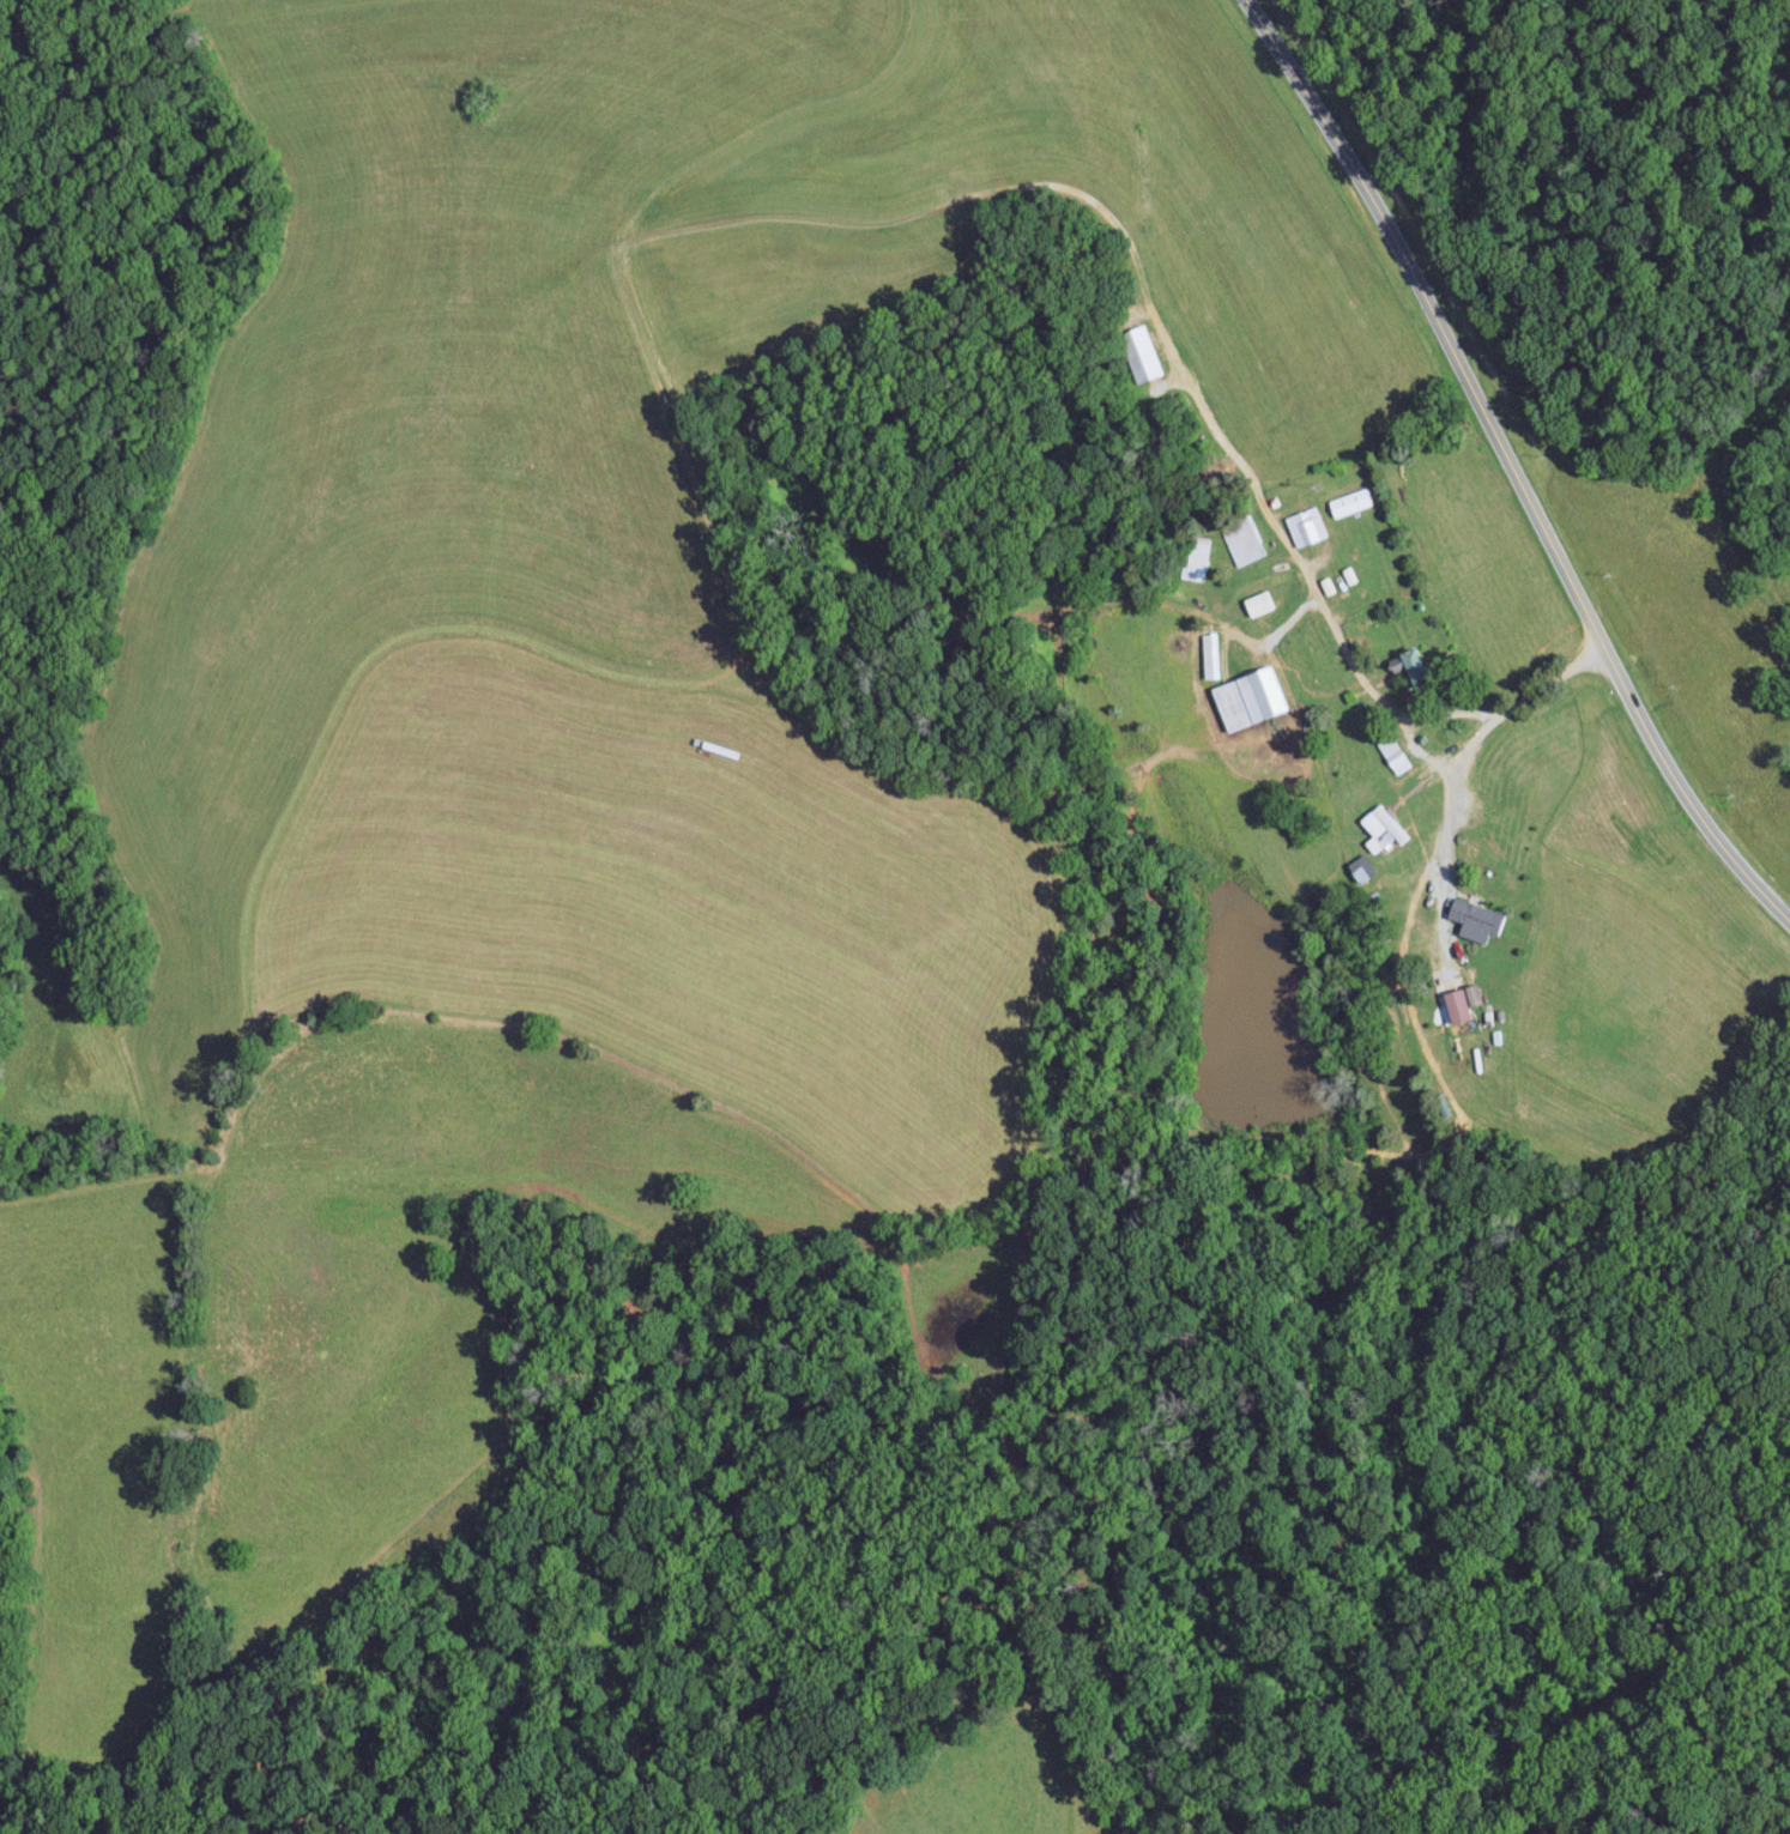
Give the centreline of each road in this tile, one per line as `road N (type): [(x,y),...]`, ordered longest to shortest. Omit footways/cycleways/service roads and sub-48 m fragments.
road 1 (tertiary): [(1789,919),(1712,831),(1669,765),(1391,229),(1280,48)]

